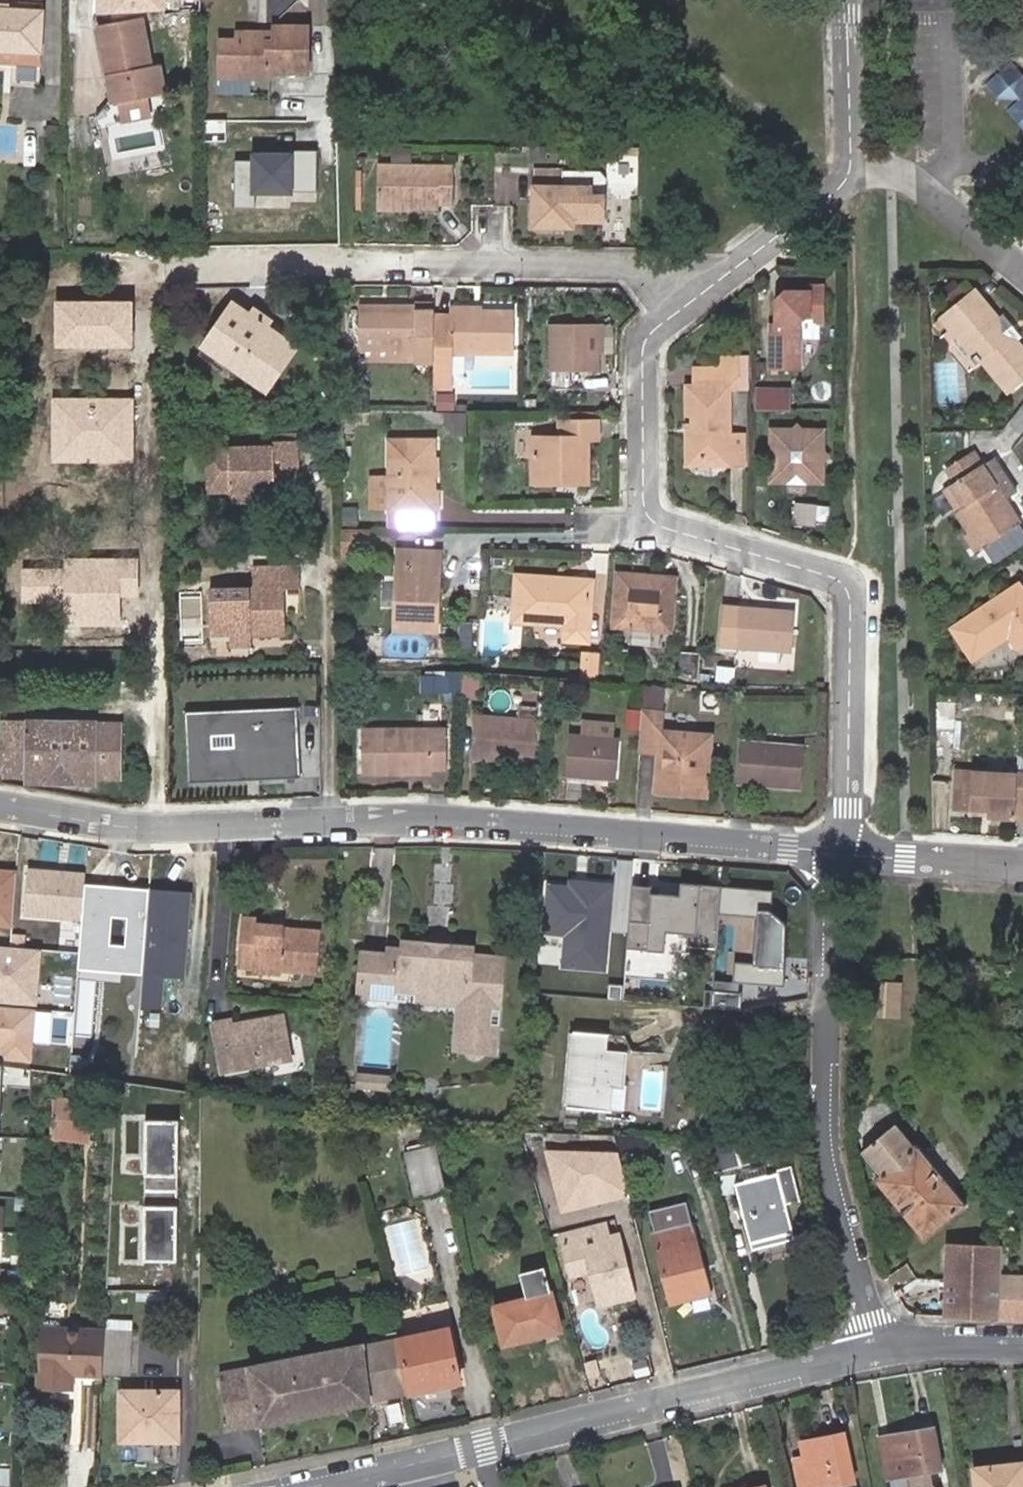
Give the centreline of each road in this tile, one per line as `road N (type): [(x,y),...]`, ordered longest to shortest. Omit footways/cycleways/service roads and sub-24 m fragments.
road 1 (residential): [(842,851),(849,807),(849,581),(645,516),(647,335),(710,286)]
road 2 (residential): [(330,1486),(880,1347)]
road 3 (residential): [(332,824),(515,827),(842,851)]
road 4 (residential): [(842,851),(830,889),(826,1150),(880,1347)]
road 5 (residential): [(710,286),(624,263),(502,258),(363,275)]
road 6 (residential): [(0,808),(121,831),(332,824)]
road 7 (residential): [(332,824),(330,546)]
road 8 (residential): [(949,204),(950,0)]
road 9 (residential): [(710,286),(854,172)]
road 10 (residential): [(842,851),(1022,866)]
road 11 (residential): [(854,172),(853,0)]
road 12 (residential): [(880,1347),(1022,1341)]

